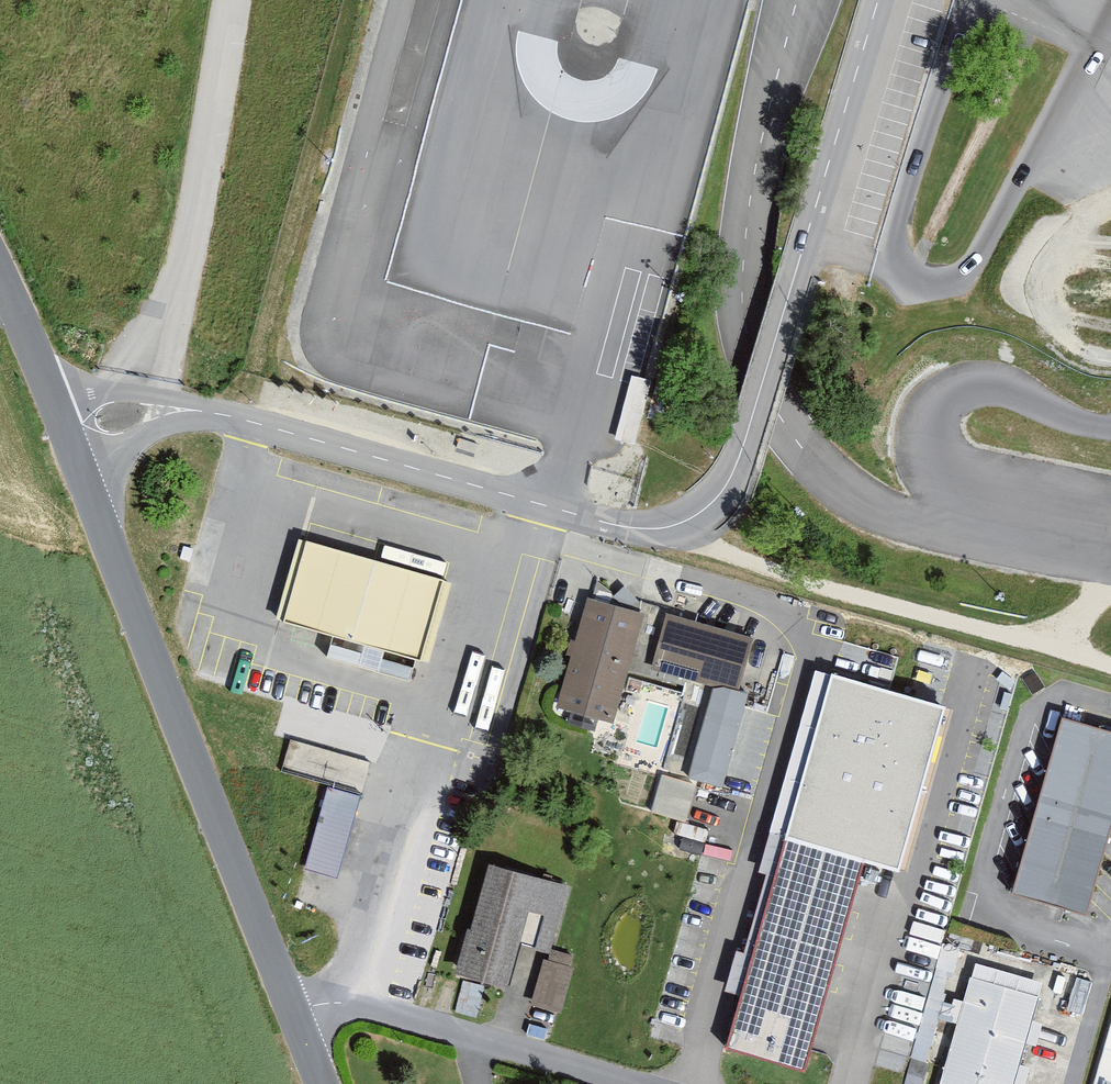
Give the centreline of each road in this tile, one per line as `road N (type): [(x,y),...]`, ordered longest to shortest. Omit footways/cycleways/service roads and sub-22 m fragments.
road 1 (tertiary): [(296,1013),(61,435)]
road 2 (unclassified): [(510,500),(516,525),(488,606),(402,791),(343,998)]
road 3 (unclassified): [(124,405),(167,342),(233,0)]
road 4 (unclassified): [(510,500),(255,426),(124,405)]
road 5 (unclassified): [(343,998),(651,1083)]
road 6 (unclassified): [(747,456),(710,511),(676,529),(636,531),(510,500)]
road 7 (unclassified): [(747,456),(801,257)]
road 8 (tertiary): [(61,435),(0,279)]

